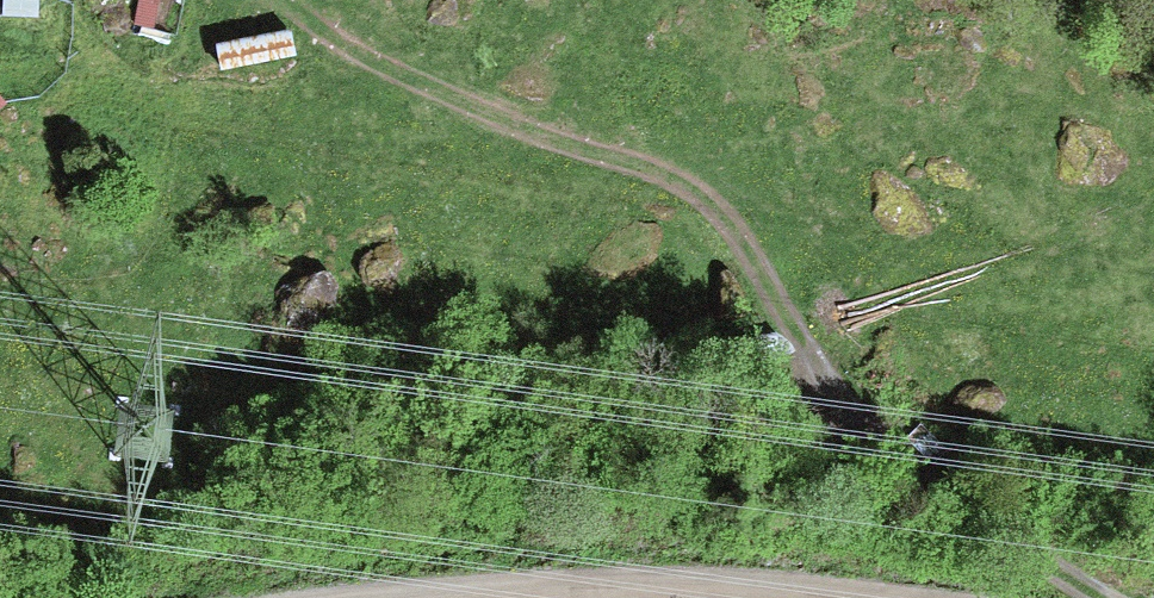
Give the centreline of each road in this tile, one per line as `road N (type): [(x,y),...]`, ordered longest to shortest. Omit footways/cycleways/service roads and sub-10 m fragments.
road 1 (track): [(1101,597),(856,417),(728,209),(646,160),(323,25)]
road 2 (track): [(836,597),(764,587),(516,585),(333,597)]

